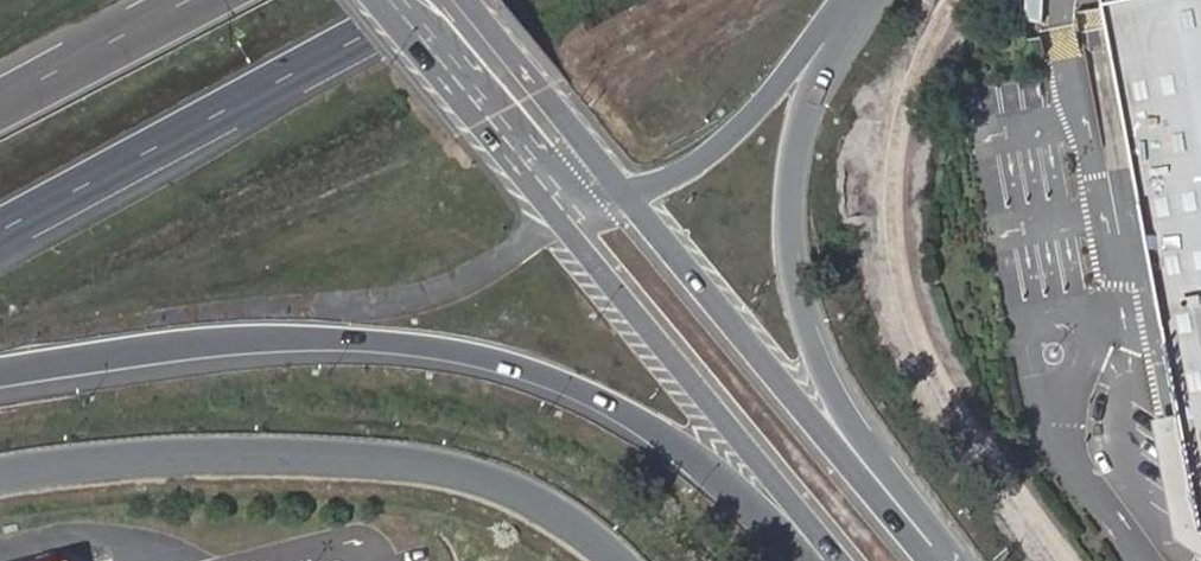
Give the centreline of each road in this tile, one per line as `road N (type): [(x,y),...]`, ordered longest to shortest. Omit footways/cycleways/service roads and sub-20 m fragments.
road 1 (motorway): [(0,372),(256,339),(362,340),(465,353),(589,393),(682,451),(801,560)]
road 2 (secondary): [(372,0),(846,560)]
road 3 (unclassified): [(0,474),(138,457),(374,456),(489,476),(552,505),(622,560)]
road 4 (motorway): [(964,560),(857,423),(804,297),(798,167),(824,82),(866,0)]
road 5 (motorway): [(0,240),(446,0)]
road 6 (secondary): [(933,560),(623,191)]
road 7 (secondary): [(396,0),(551,177),(592,192),(623,191)]
road 8 (motorway): [(623,191),(682,177),(713,156),(845,0)]
road 9 (secondary): [(602,169),(555,131),(440,0)]
road 10 (motorway): [(199,0),(0,106)]
road 11 (secondary): [(602,169),(467,0)]

